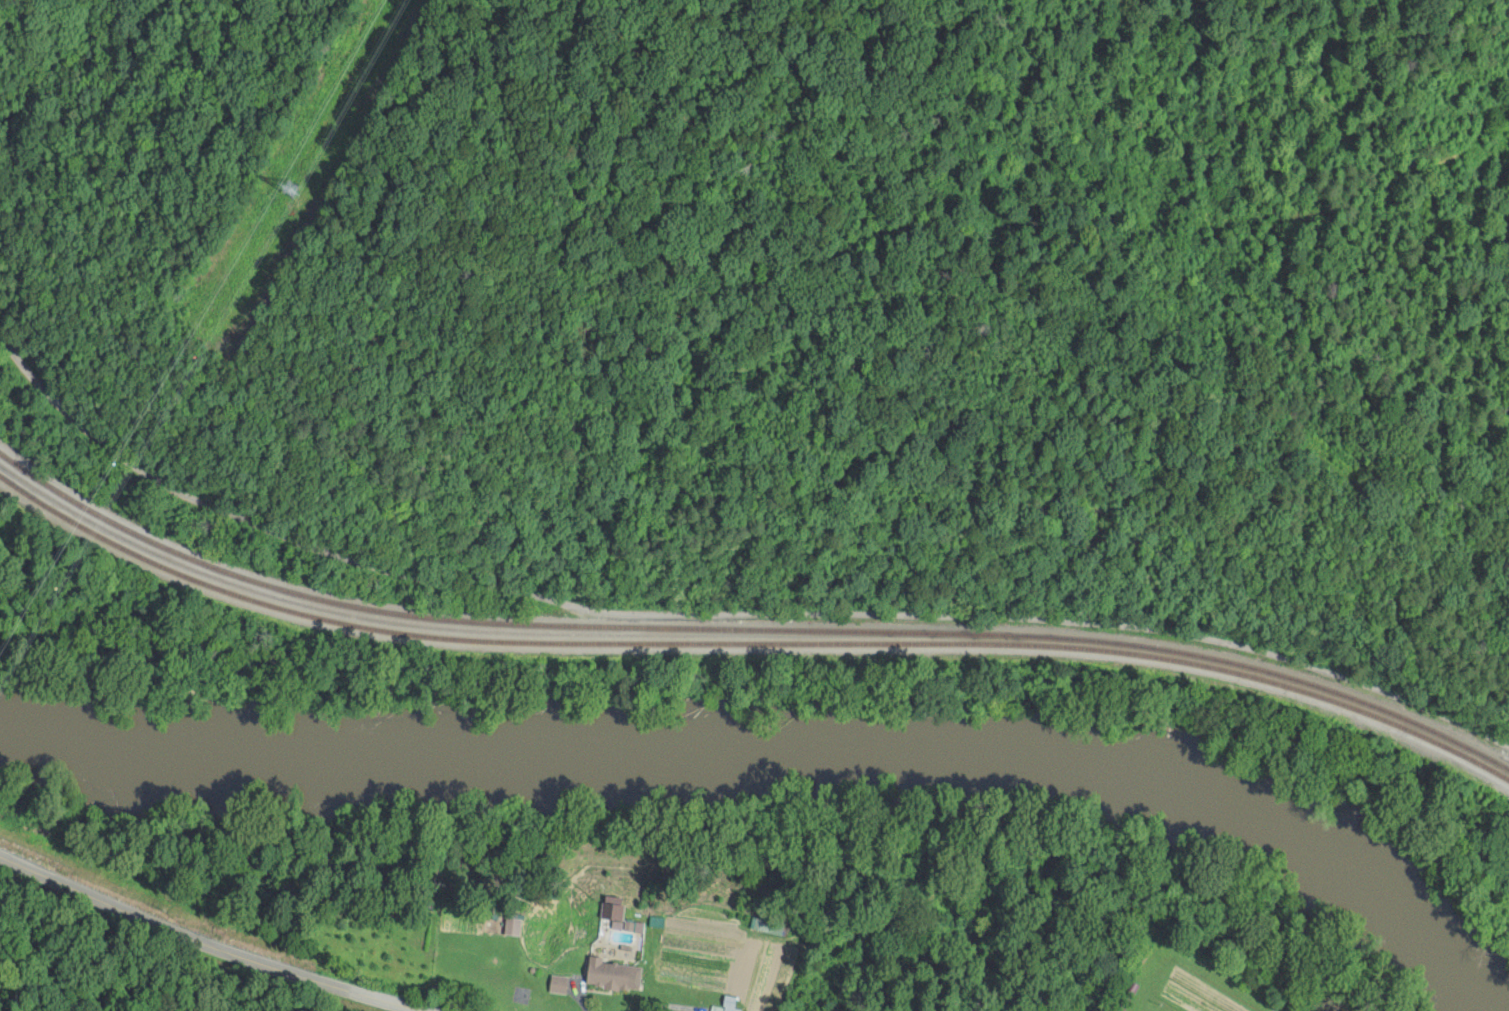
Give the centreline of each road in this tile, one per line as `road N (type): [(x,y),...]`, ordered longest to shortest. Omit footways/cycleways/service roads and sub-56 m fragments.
road 1 (residential): [(1508,712),(1151,561),(568,555),(207,490),(77,431),(0,341)]
road 2 (secondary): [(414,1010),(193,940),(0,857)]

